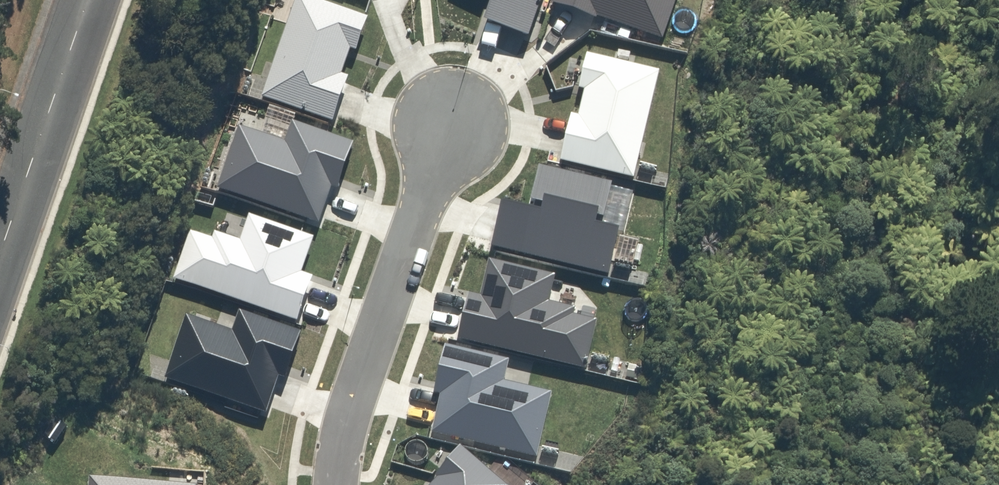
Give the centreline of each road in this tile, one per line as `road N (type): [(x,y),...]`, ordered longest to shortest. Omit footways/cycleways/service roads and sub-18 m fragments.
road 1 (residential): [(453,114),(358,380),(337,484)]
road 2 (residential): [(82,0),(0,238)]

